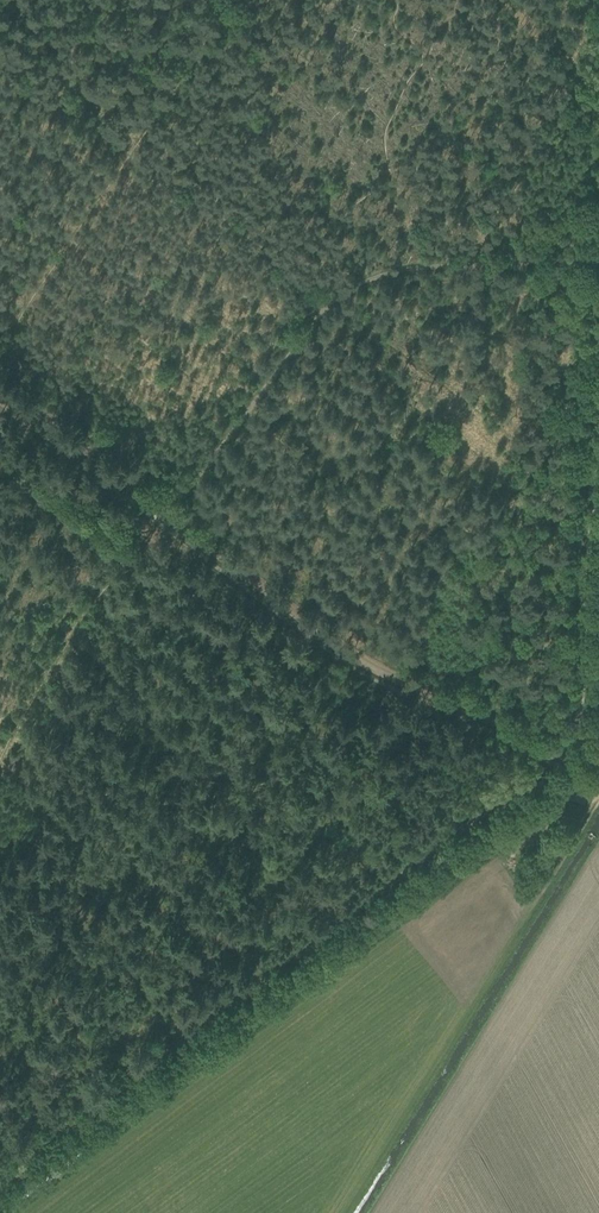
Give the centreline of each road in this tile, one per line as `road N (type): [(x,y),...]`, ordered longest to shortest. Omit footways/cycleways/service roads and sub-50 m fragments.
road 1 (track): [(555,767),(0,1173)]
road 2 (track): [(458,716),(311,640),(0,408)]
road 3 (track): [(568,774),(598,311)]
road 4 (track): [(458,716),(598,792)]

